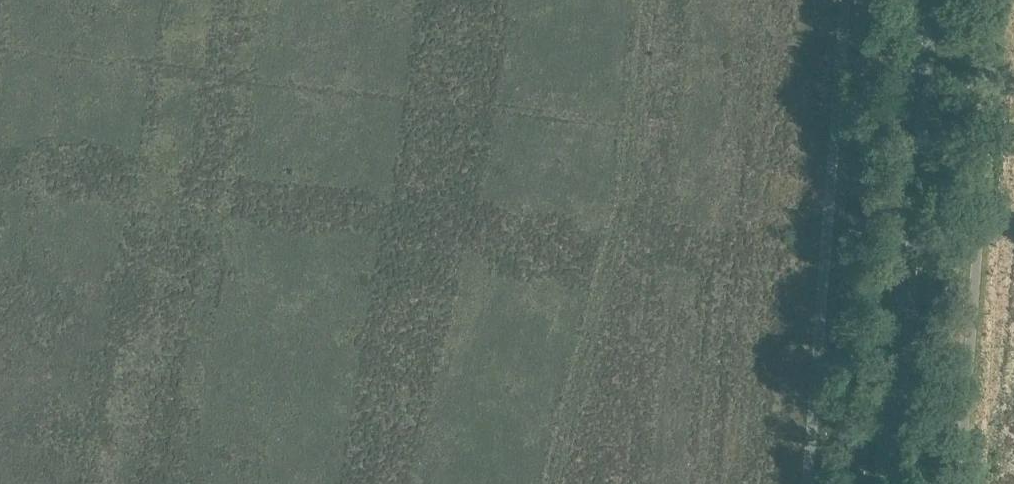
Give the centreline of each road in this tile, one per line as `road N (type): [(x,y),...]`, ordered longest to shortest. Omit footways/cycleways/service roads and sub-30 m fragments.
road 1 (secondary): [(884,483),(920,0)]

